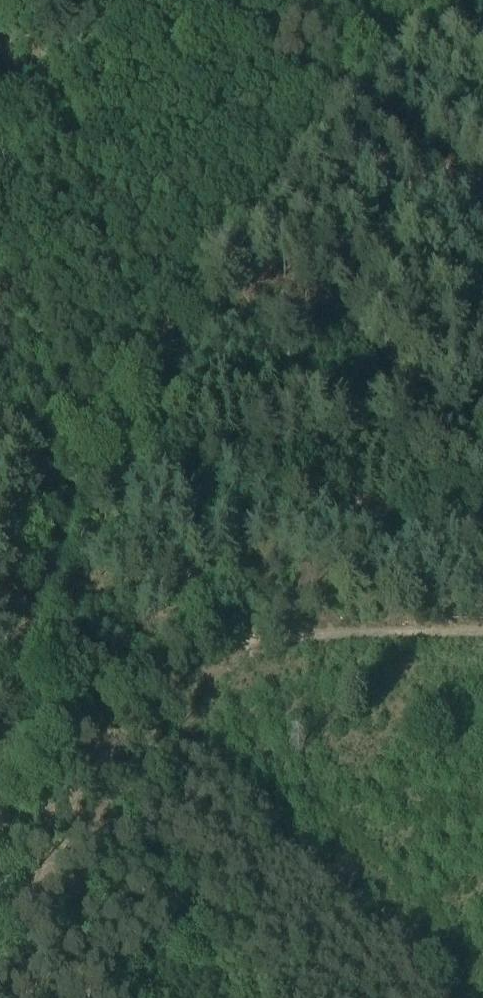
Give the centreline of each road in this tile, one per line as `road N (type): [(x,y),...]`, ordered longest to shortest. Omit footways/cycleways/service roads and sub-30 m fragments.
road 1 (track): [(482,530),(93,433)]
road 2 (track): [(482,195),(216,0)]

